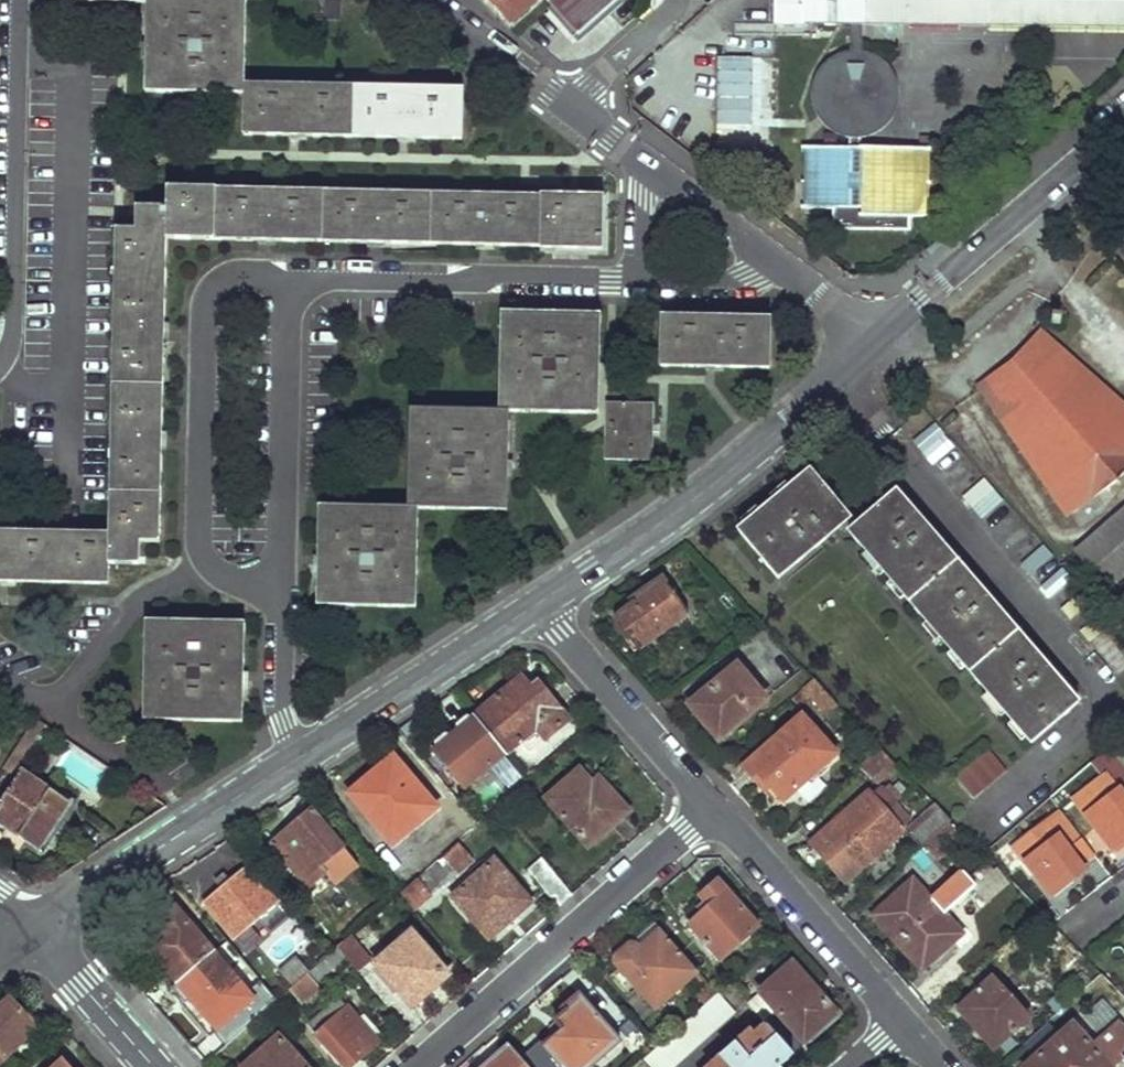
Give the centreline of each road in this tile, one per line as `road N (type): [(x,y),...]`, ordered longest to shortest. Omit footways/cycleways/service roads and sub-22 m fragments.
road 1 (residential): [(279,581),(230,580),(200,547),(202,310),(212,287),(231,276),(289,278)]
road 2 (residential): [(539,604),(710,489),(871,347)]
road 3 (residential): [(420,1066),(714,811)]
road 4 (residential): [(0,364),(11,328),(20,0)]
road 5 (residential): [(289,278),(640,280)]
road 6 (residential): [(871,347),(1123,125)]
road 7 (residential): [(39,933),(101,883),(302,757)]
road 8 (residential): [(279,581),(289,278)]
road 9 (residential): [(714,811),(901,1023)]
road 10 (residential): [(302,757),(539,604)]
road 11 (residential): [(539,604),(714,811)]
road 12 (residential): [(432,0),(577,111)]
road 13 (residential): [(302,757),(283,724),(277,683),(279,581)]
road 14 (residential): [(156,1066),(39,933)]
road 15 (residential): [(655,168),(771,260)]
road 16 (residential): [(577,111),(669,0)]
road 17 (residential): [(640,280),(749,277),(771,260)]
road 18 (residential): [(771,260),(871,347)]

